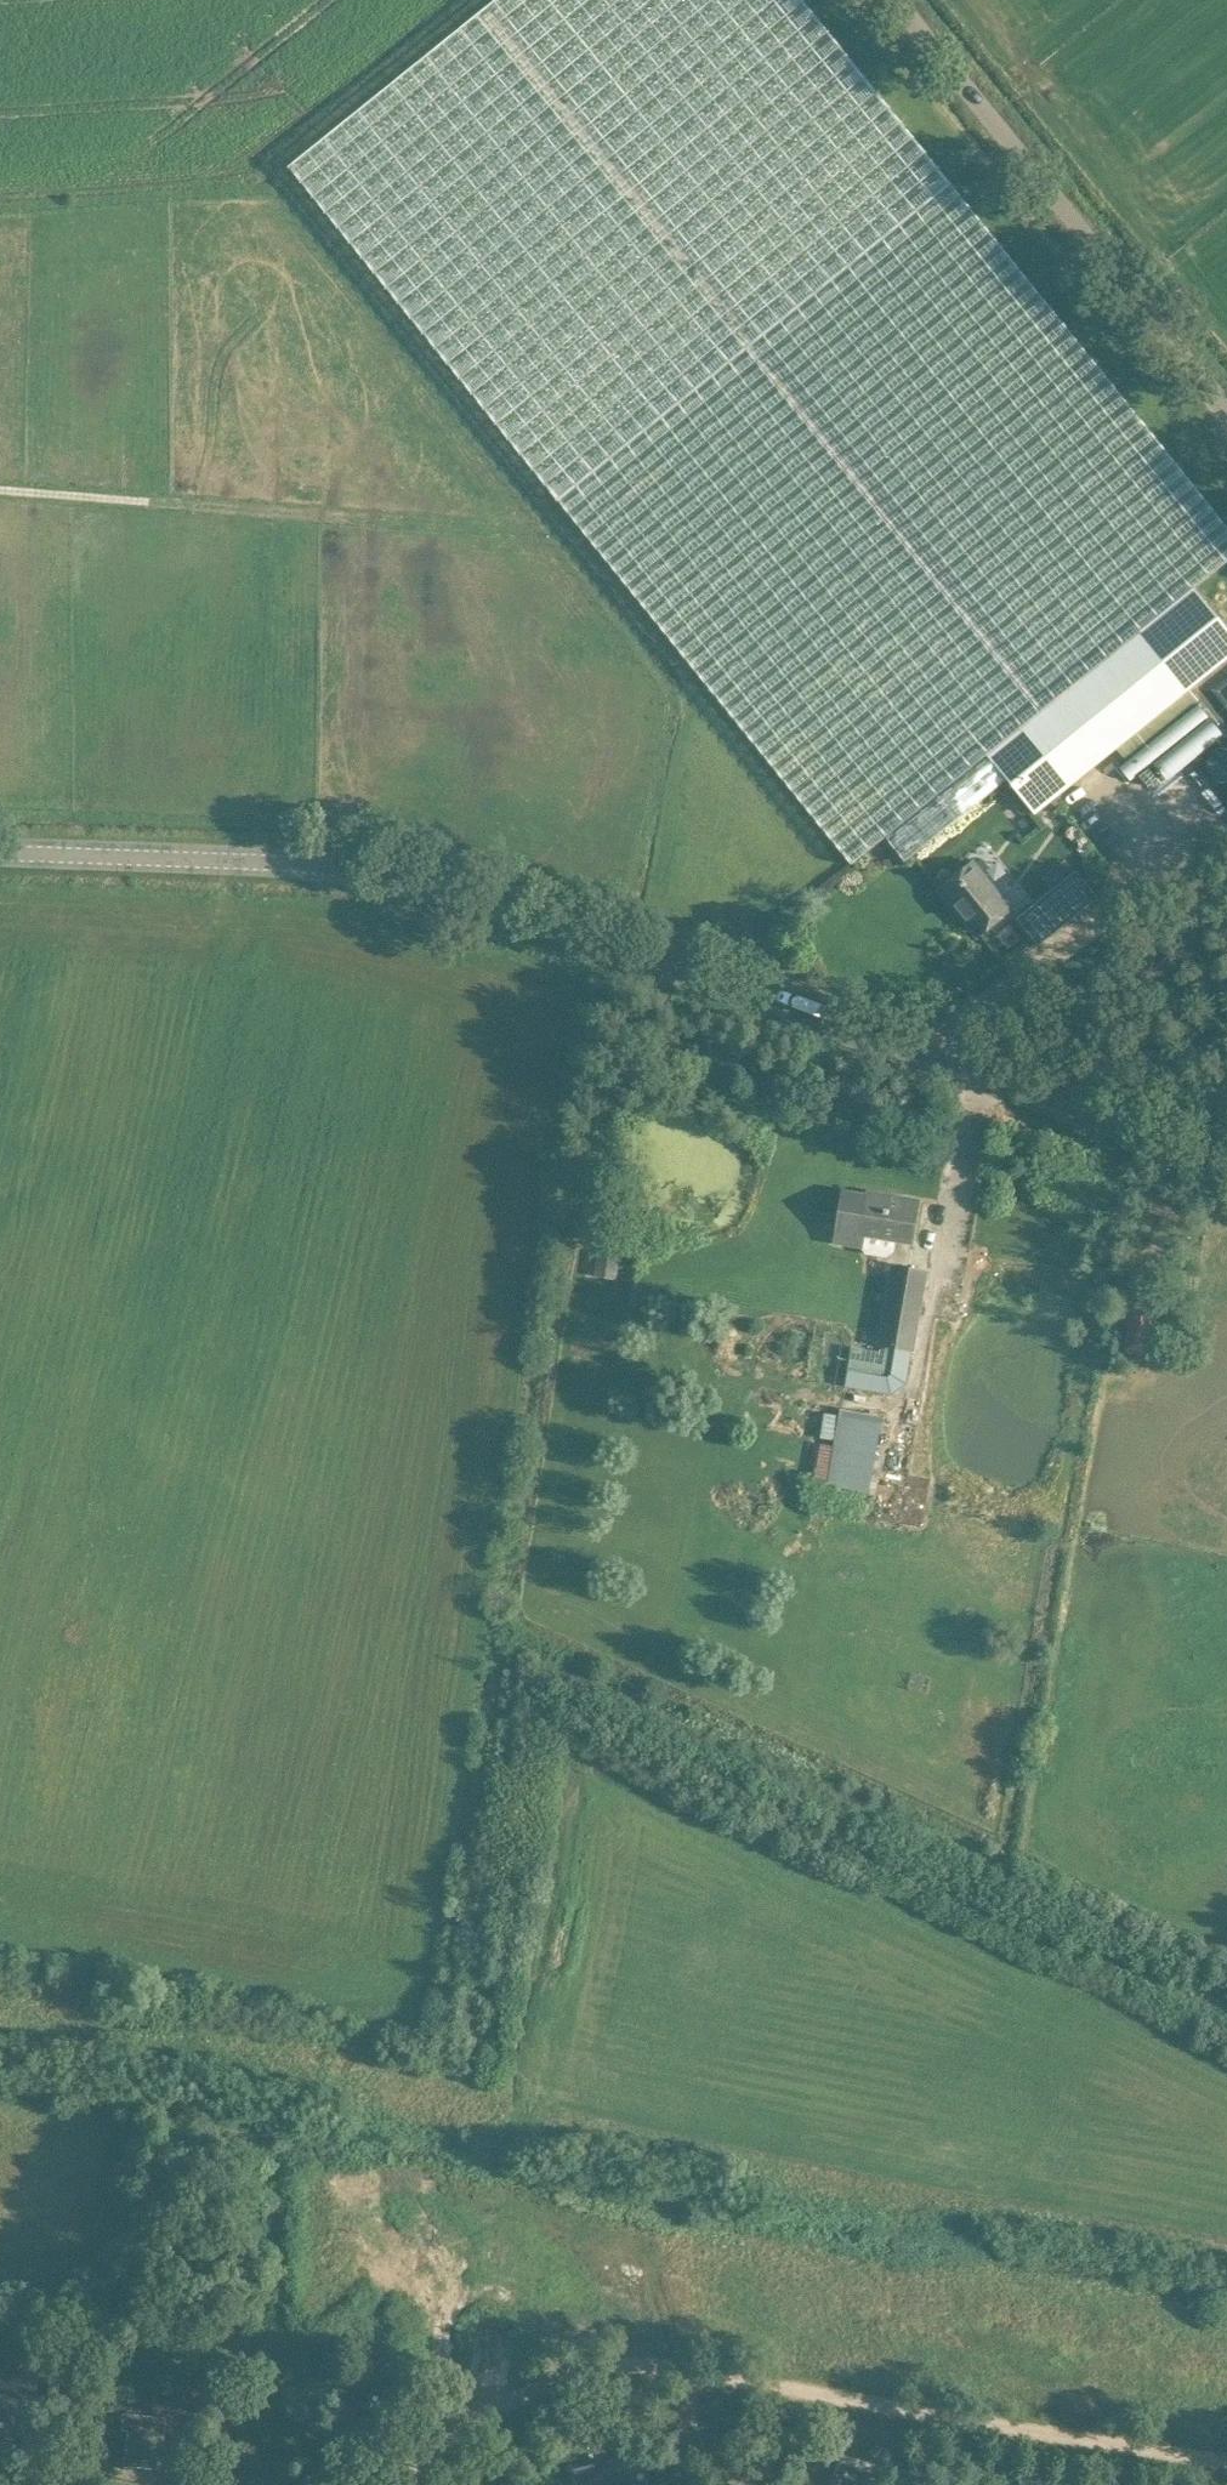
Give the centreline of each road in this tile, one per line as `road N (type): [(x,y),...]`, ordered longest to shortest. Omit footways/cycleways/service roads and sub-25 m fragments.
road 1 (tertiary): [(1226,1163),(415,883),(264,862),(0,852)]
road 2 (track): [(1226,2466),(558,2358),(435,2427),(373,2484)]
road 3 (unclassified): [(1226,409),(897,0)]

